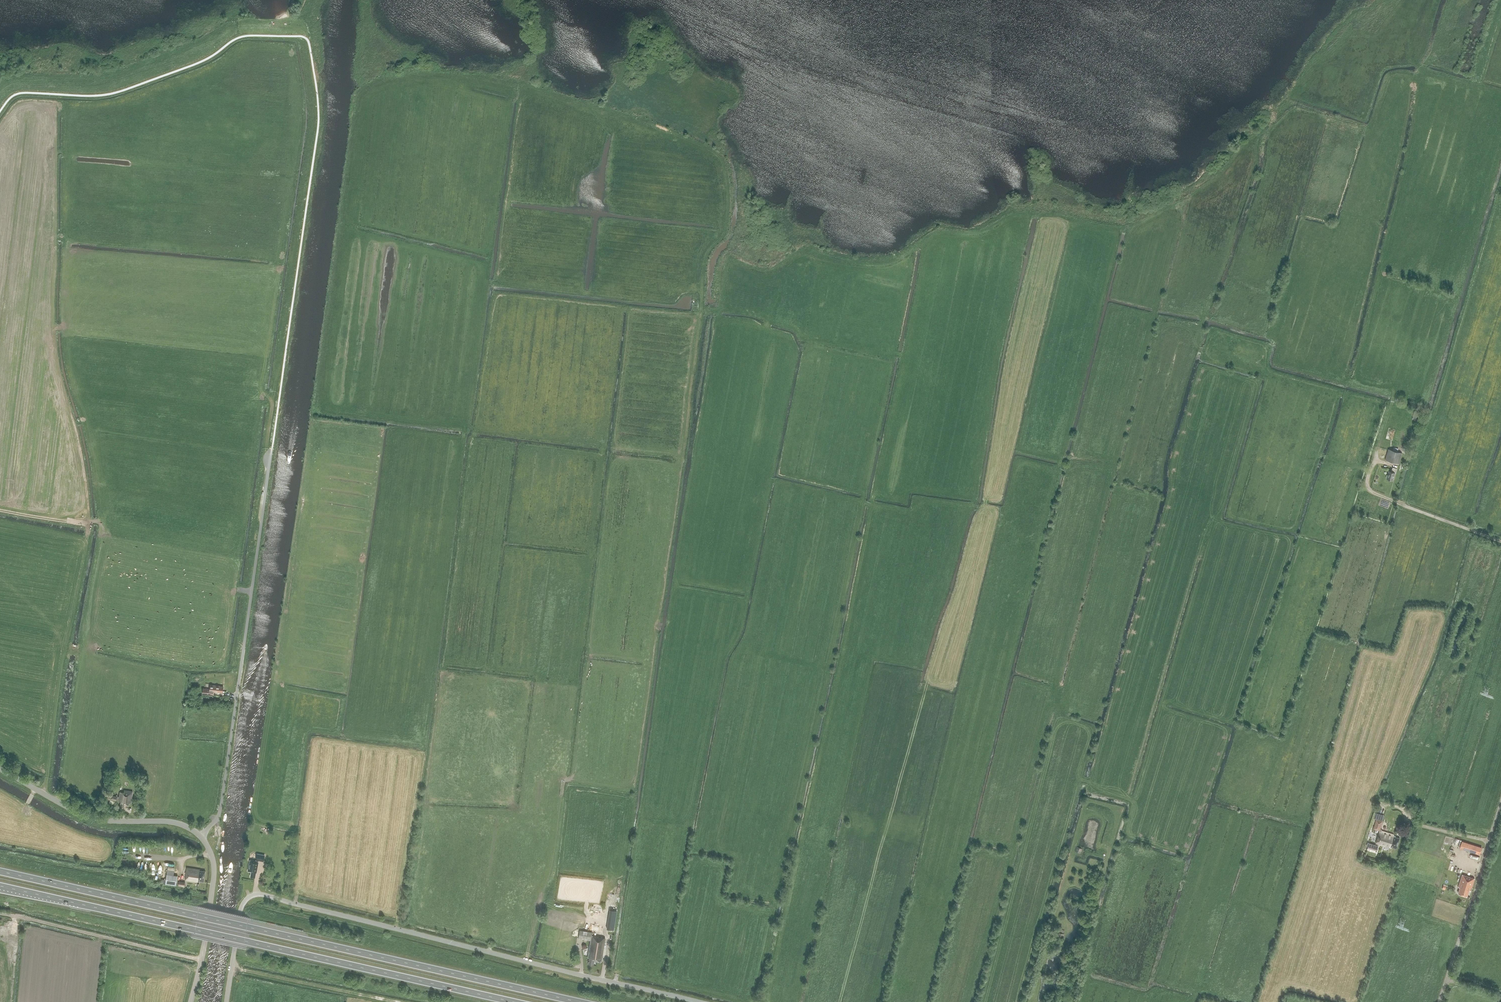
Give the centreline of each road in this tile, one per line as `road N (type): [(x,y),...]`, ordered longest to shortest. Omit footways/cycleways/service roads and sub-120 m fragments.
road 1 (trunk): [(579,1001),(0,872)]
road 2 (trunk): [(0,886),(514,1001)]
road 3 (unclassified): [(697,1001),(263,894),(248,898),(241,916)]
road 4 (unclassified): [(201,836),(222,806),(270,459)]
road 5 (track): [(1500,541),(1371,492),(1368,475),(1391,404)]
road 6 (tertiary): [(201,836),(180,824),(93,818),(0,768)]
road 7 (track): [(1440,1001),(1500,804)]
road 8 (tertiary): [(190,1001),(215,867),(201,836)]

